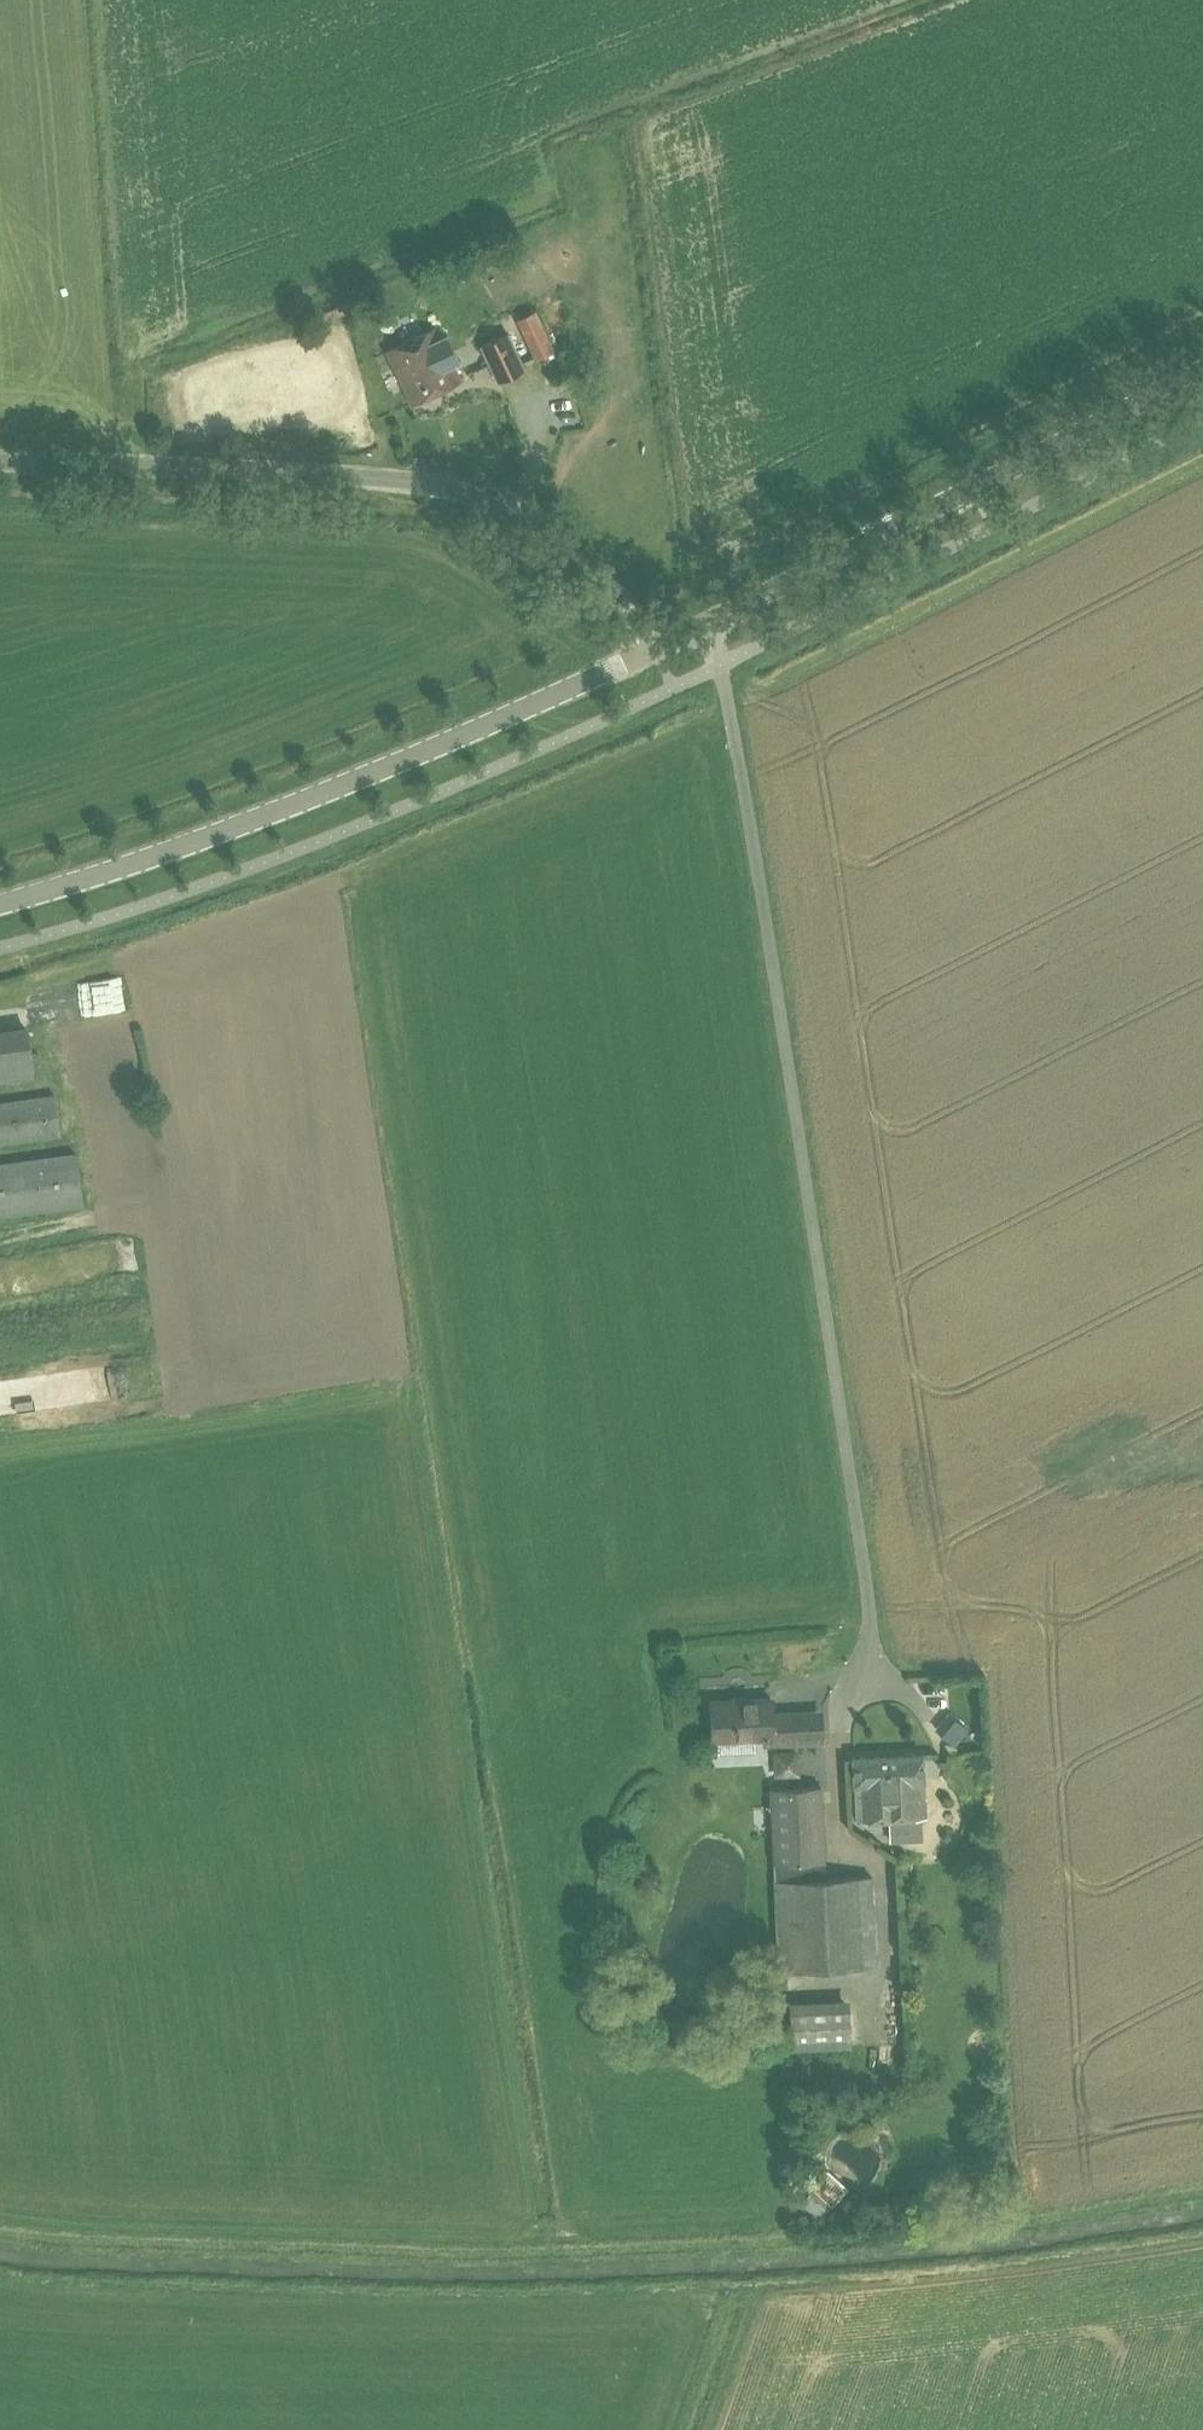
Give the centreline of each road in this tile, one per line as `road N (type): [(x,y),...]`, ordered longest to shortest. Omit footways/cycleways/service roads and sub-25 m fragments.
road 1 (track): [(710,627),(738,730),(879,1673)]
road 2 (unclassified): [(661,651),(628,606),(578,565),(453,490),(0,463)]
road 3 (secondary): [(0,907),(224,837),(661,651)]
road 4 (secondary): [(661,651),(1202,373)]

